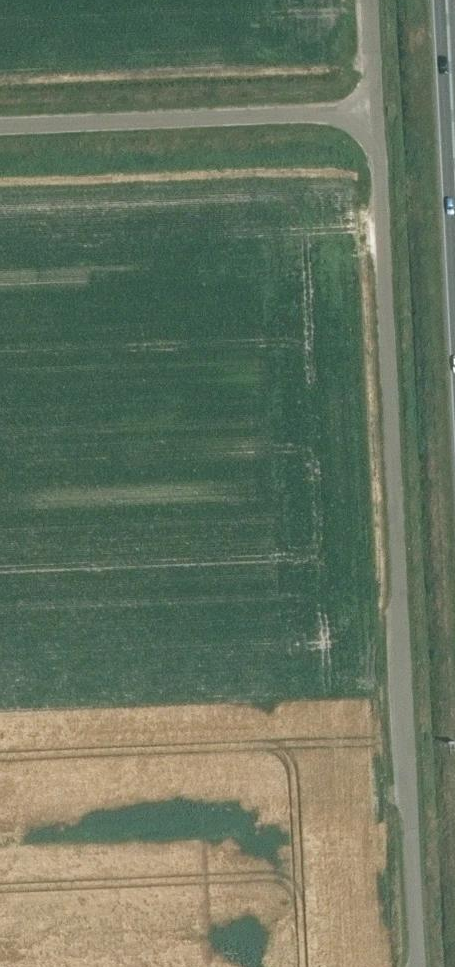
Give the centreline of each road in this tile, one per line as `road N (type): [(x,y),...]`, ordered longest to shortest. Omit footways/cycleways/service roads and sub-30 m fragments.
road 1 (unclassified): [(416,966),(374,109)]
road 2 (unclassified): [(0,125),(374,109)]
road 3 (trunk): [(454,162),(447,0)]

